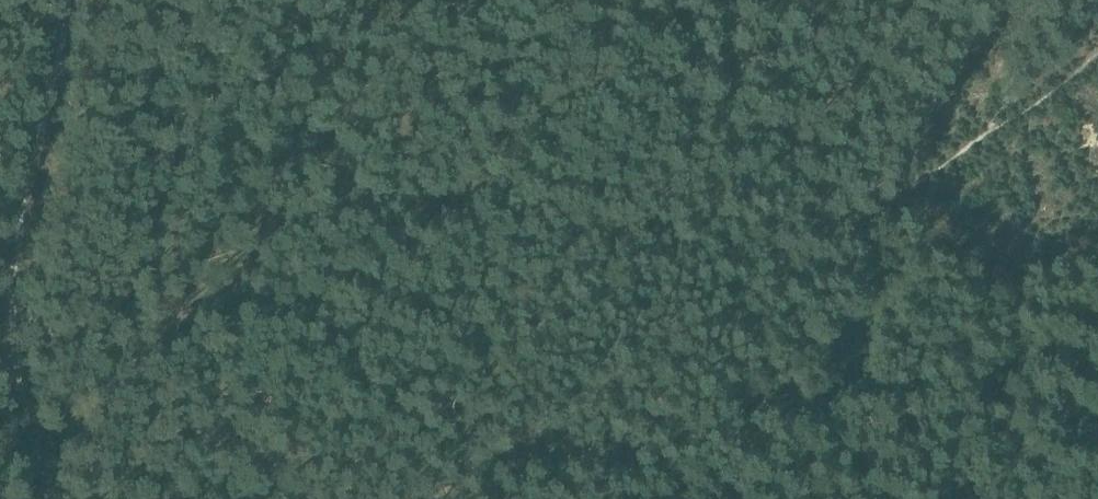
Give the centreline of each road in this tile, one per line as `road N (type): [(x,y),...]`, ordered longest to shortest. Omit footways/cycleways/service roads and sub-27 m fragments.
road 1 (track): [(446,498),(949,168),(1097,50)]
road 2 (track): [(68,0),(9,248),(11,324),(53,498)]

